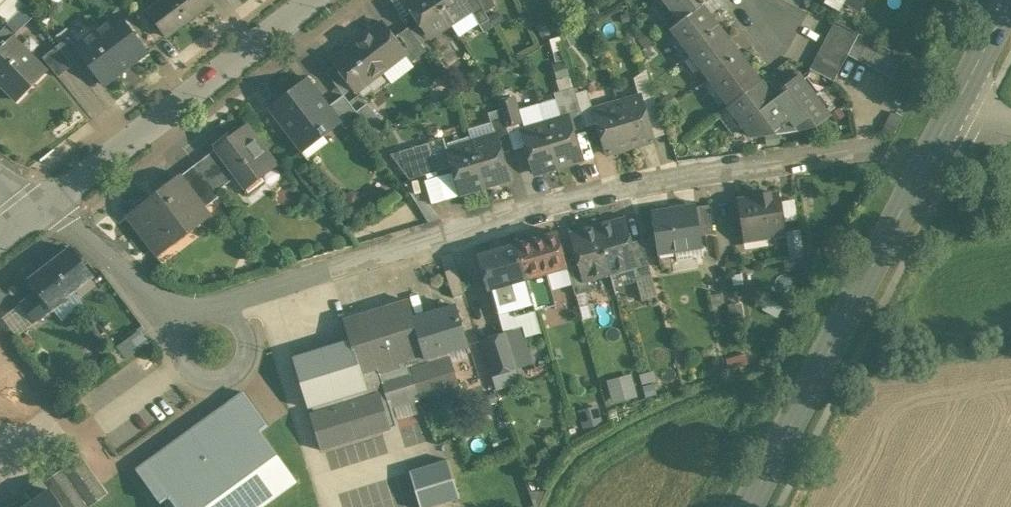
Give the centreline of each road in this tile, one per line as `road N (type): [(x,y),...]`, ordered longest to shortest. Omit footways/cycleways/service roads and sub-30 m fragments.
road 1 (residential): [(865,150),(583,198),(229,301)]
road 2 (primary): [(748,506),(955,106)]
road 3 (residential): [(42,205),(313,0)]
road 4 (residential): [(182,308),(185,365),(219,380),(240,368),(249,346),(229,301)]
road 5 (residential): [(182,308),(150,294),(42,205)]

